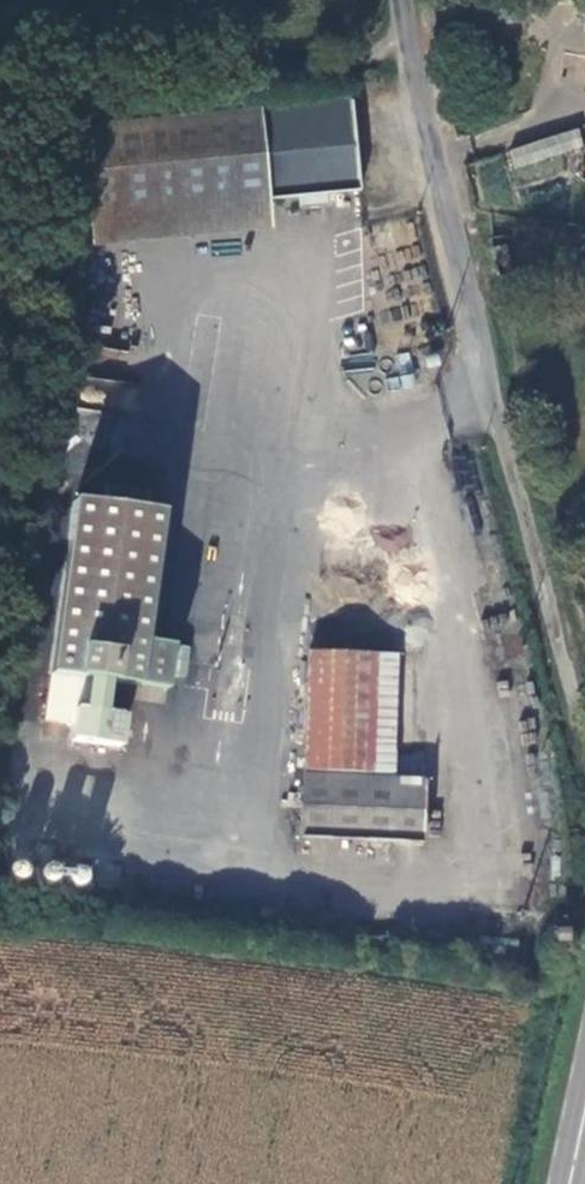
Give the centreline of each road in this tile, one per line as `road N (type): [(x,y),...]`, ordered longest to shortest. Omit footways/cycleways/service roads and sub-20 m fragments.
road 1 (unclassified): [(405,0),(573,690)]

